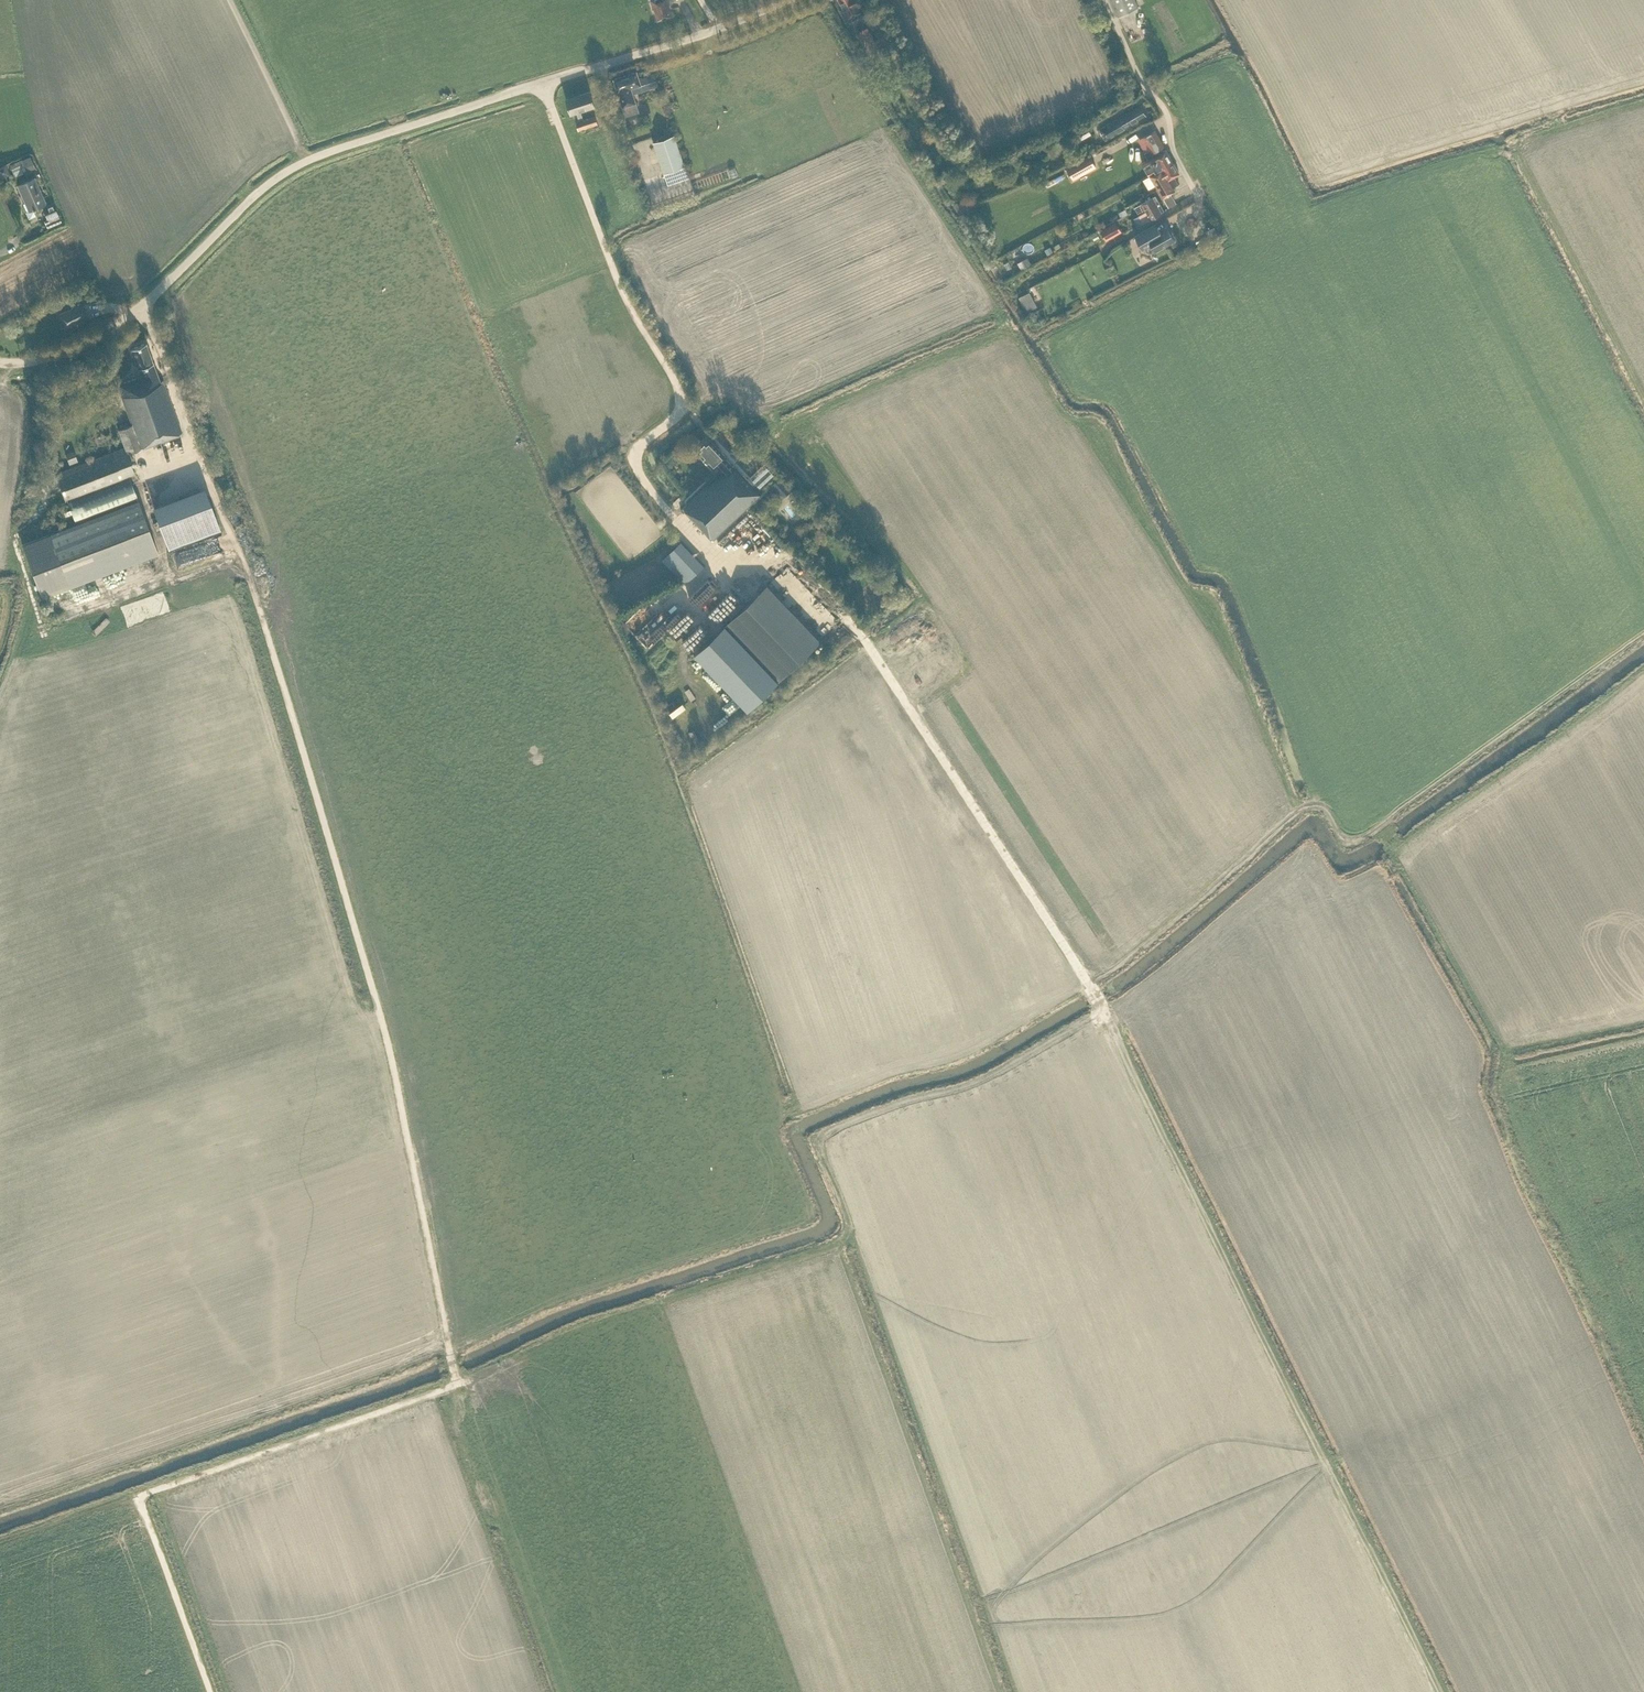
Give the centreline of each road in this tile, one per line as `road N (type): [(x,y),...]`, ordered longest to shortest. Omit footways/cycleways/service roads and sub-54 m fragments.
road 1 (track): [(209,1691),(137,1497),(458,1384),(575,1332),(831,1248),(853,1226),(823,1135),(991,1074),(1105,1014),(1441,1691)]
road 2 (track): [(251,573),(388,1039),(458,1384)]
road 3 (unclassified): [(144,309),(261,190),(308,159),(785,0)]
road 4 (track): [(1105,1014),(871,645),(831,602)]
road 5 (unclassified): [(144,309),(251,573)]
road 6 (residential): [(1105,0),(1143,86),(1168,116),(1174,150),(1198,197)]
road 7 (unclassified): [(0,365),(52,356),(144,309)]

